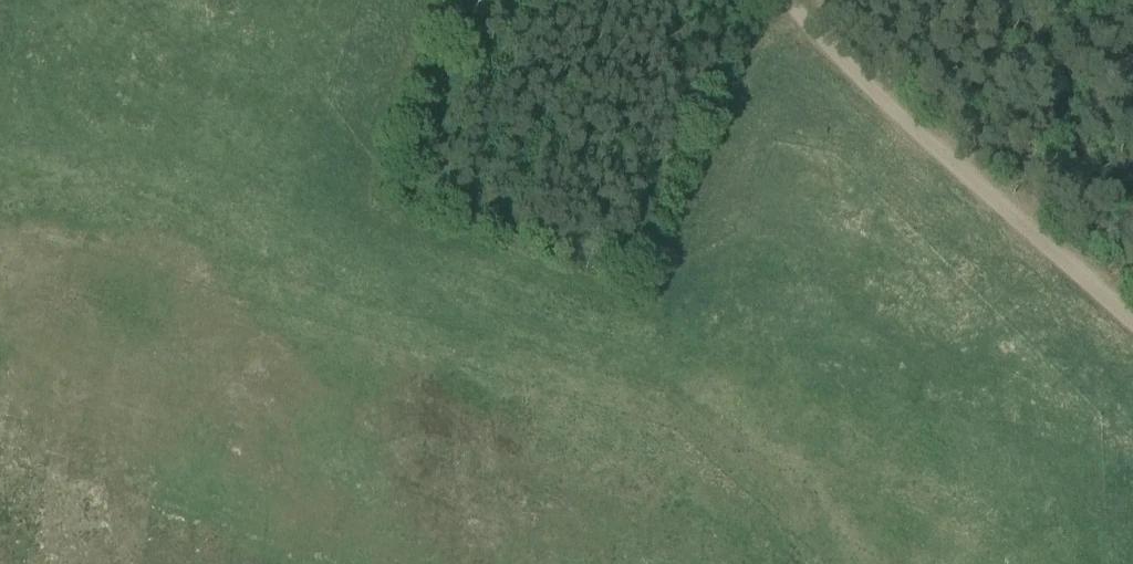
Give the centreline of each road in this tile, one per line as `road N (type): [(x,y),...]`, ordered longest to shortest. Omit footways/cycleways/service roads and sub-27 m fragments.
road 1 (track): [(784,0),(1132,314)]

